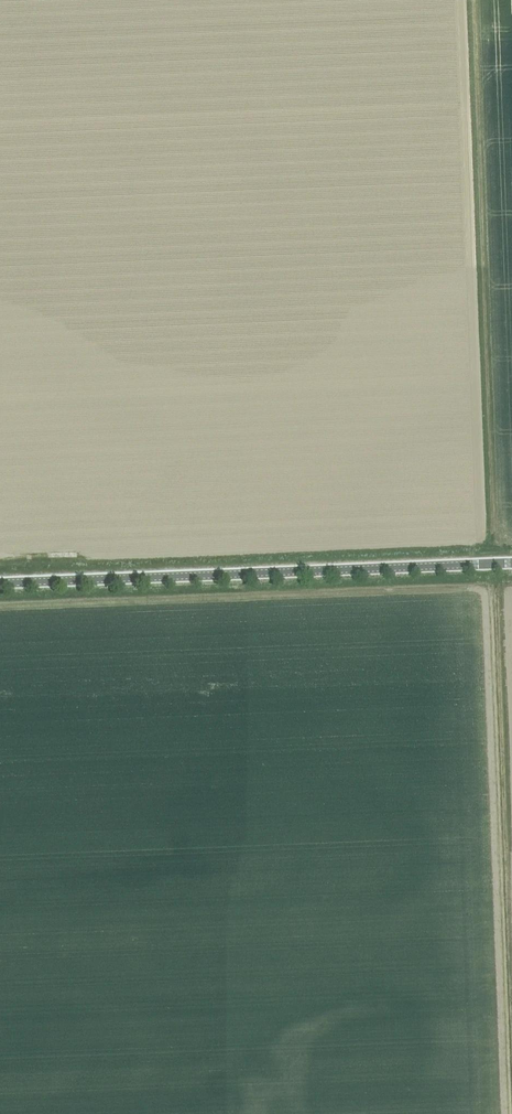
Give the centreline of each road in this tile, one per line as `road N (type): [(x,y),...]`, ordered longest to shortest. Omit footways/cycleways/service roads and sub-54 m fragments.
road 1 (unclassified): [(0,583),(511,563)]

